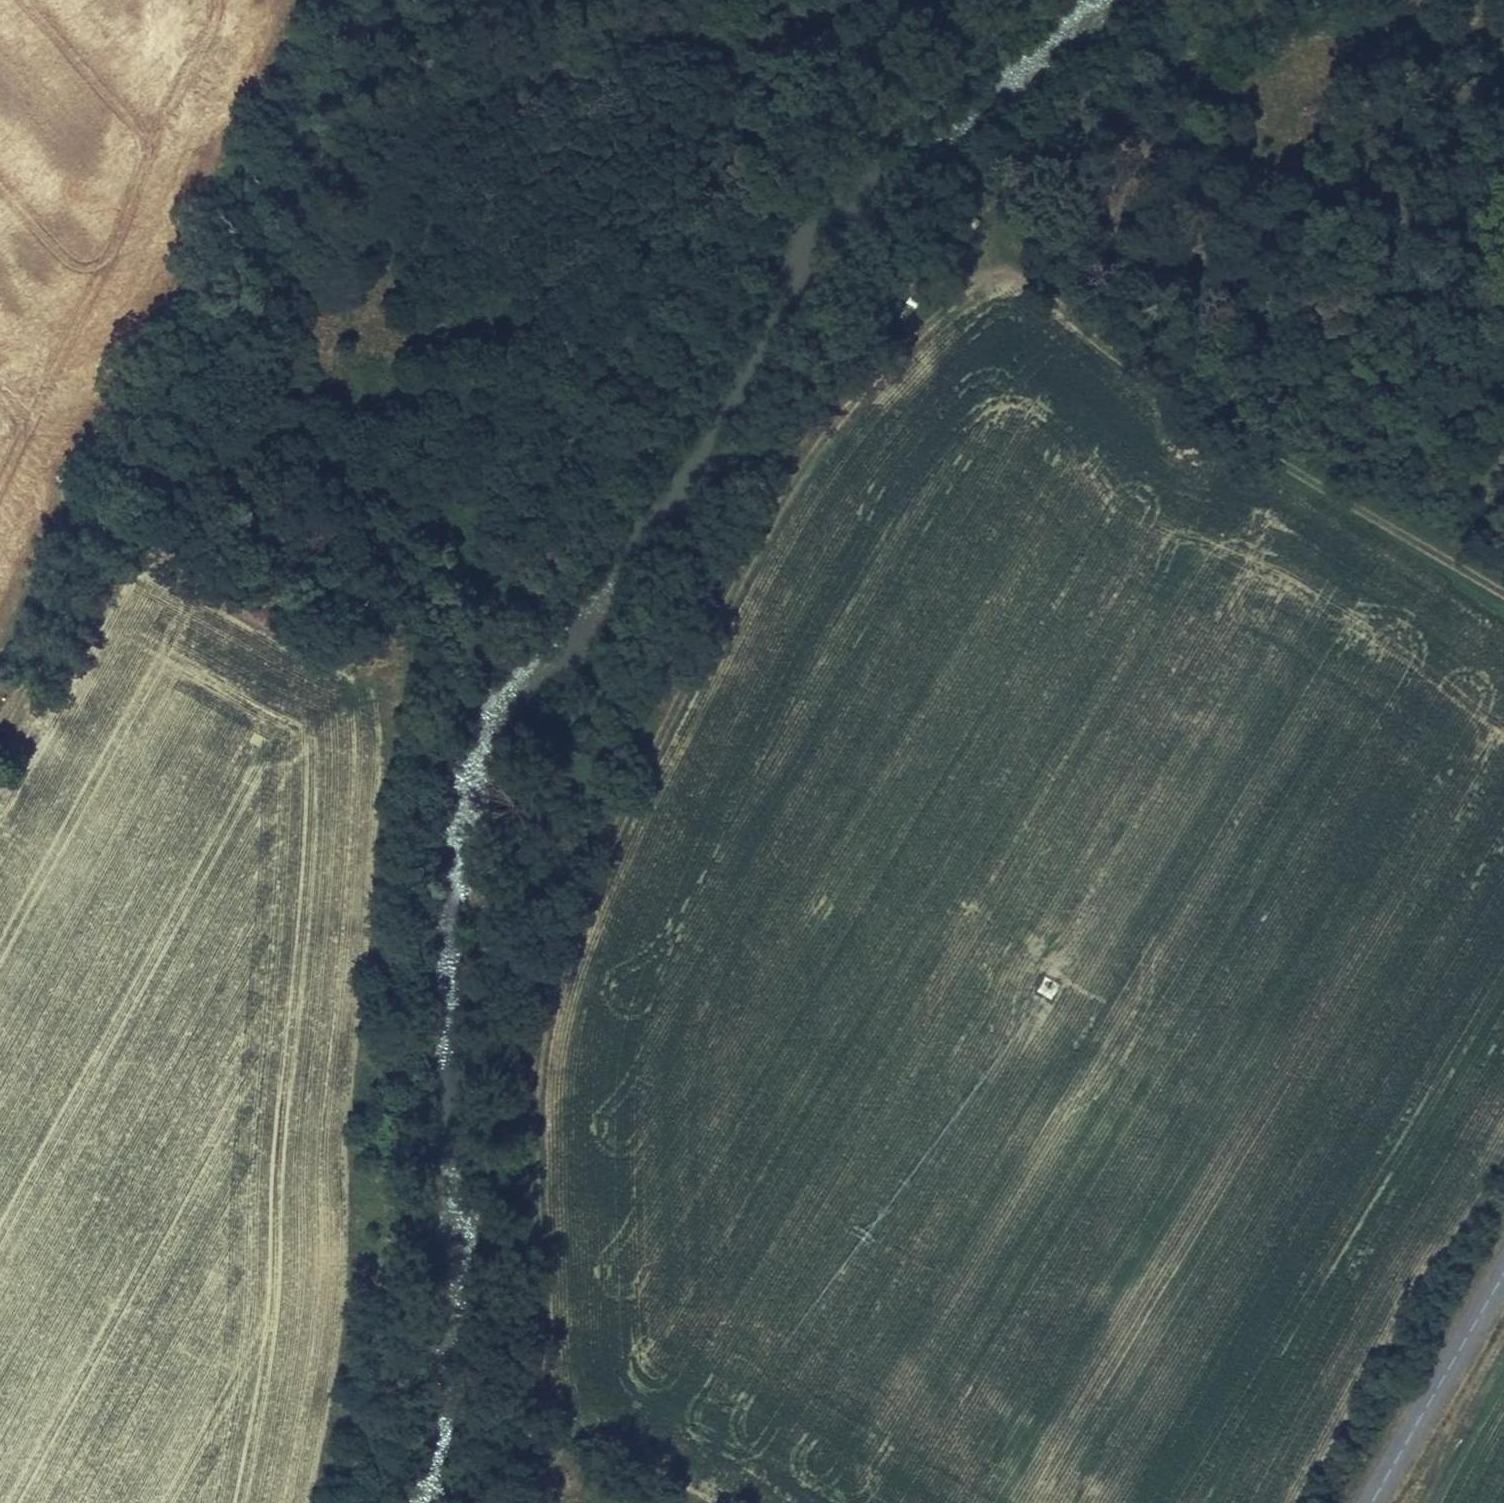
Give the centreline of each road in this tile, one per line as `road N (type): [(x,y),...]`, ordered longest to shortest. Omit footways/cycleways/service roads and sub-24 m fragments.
road 1 (track): [(973,280),(1503,596)]
road 2 (tertiary): [(1372,1502),(1503,1276)]

